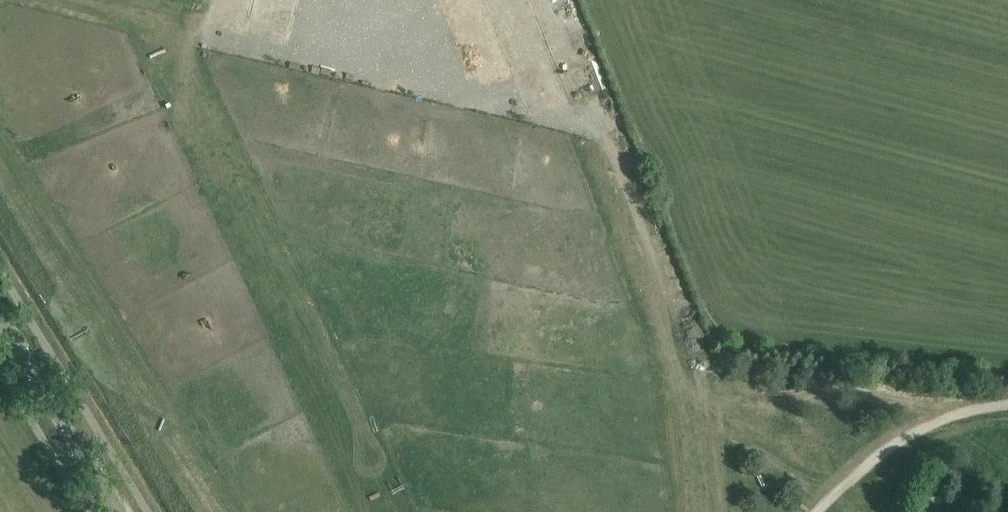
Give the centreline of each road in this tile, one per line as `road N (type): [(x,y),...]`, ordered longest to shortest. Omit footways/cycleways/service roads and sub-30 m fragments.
road 1 (track): [(717,511),(703,334),(572,0)]
road 2 (track): [(694,511),(694,434),(680,374),(577,117)]
road 3 (tertiary): [(119,511),(0,318)]
road 4 (track): [(816,511),(881,450),(935,423),(1007,404)]

